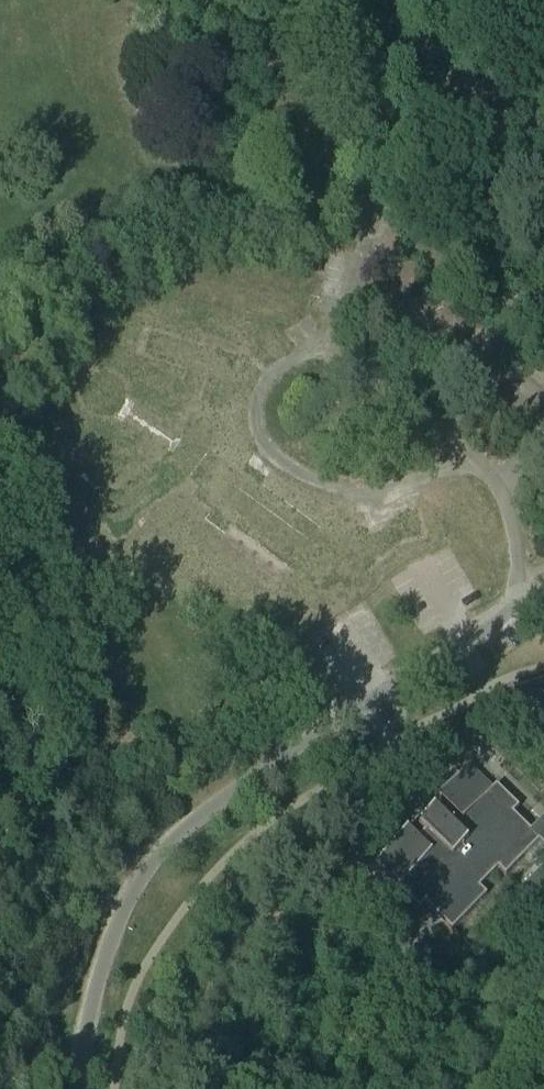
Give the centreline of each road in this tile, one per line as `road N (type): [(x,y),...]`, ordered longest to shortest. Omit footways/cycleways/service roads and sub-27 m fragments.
road 1 (residential): [(75,1088),(116,923),(178,834),(499,619),(517,595),(543,589)]
road 2 (track): [(0,407),(74,319),(153,272),(234,248),(303,250),(350,272)]

